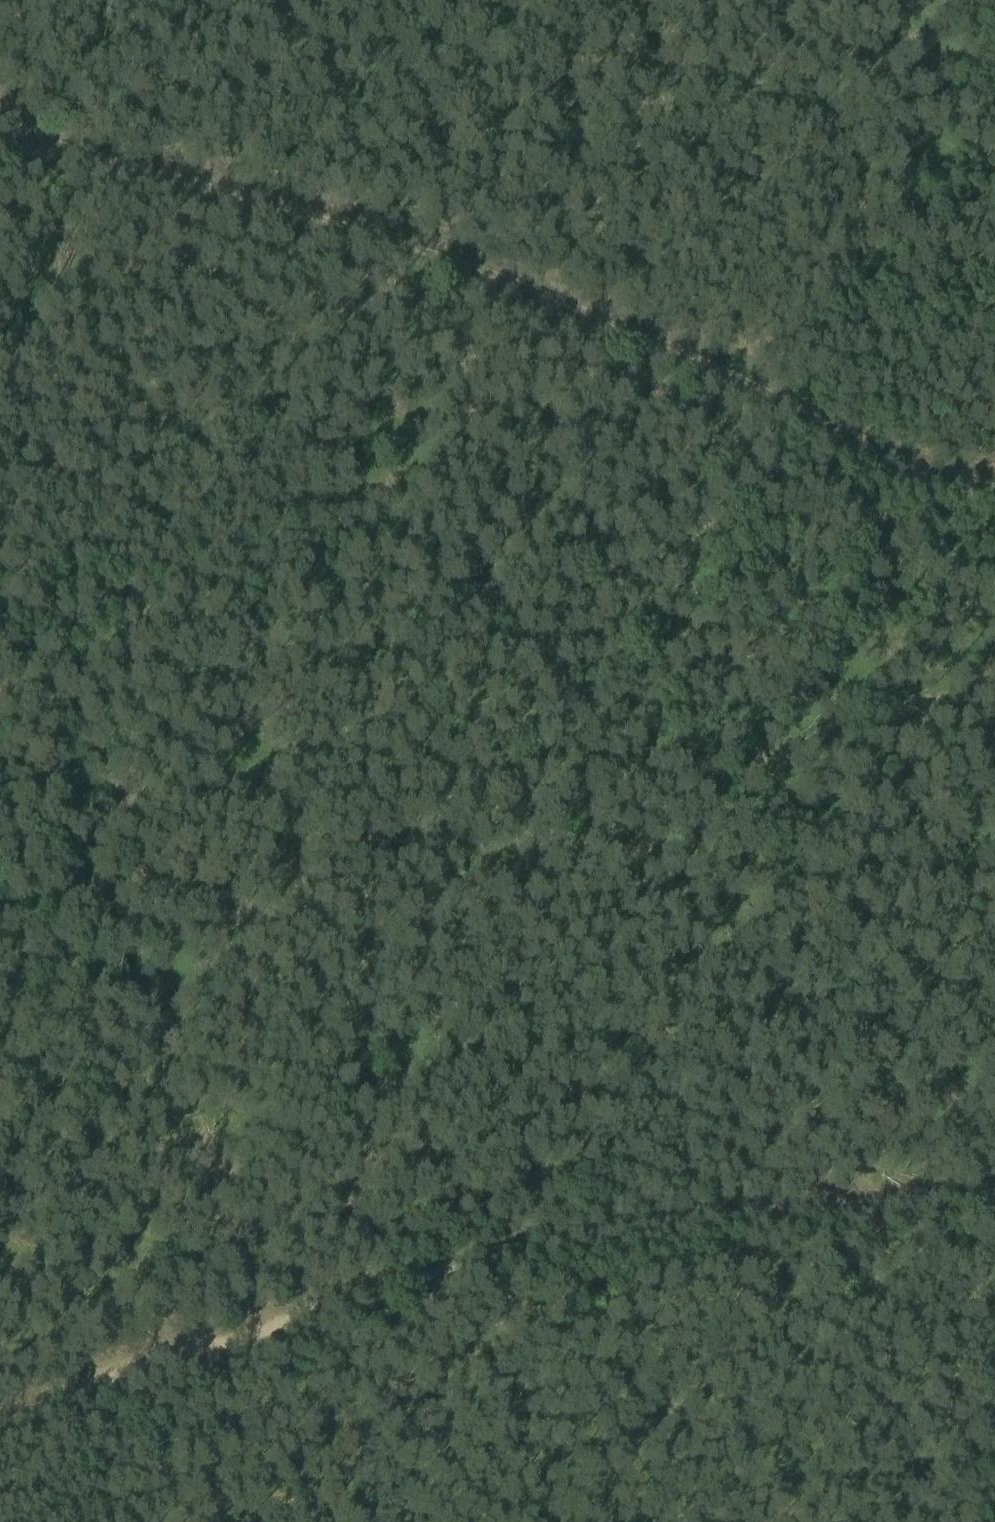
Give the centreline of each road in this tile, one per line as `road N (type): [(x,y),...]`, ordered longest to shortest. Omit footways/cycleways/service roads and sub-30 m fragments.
road 1 (track): [(994,479),(884,450),(701,361),(469,269),(0,122)]
road 2 (track): [(994,1194),(670,1219),(543,1242),(248,1316),(0,1415)]

